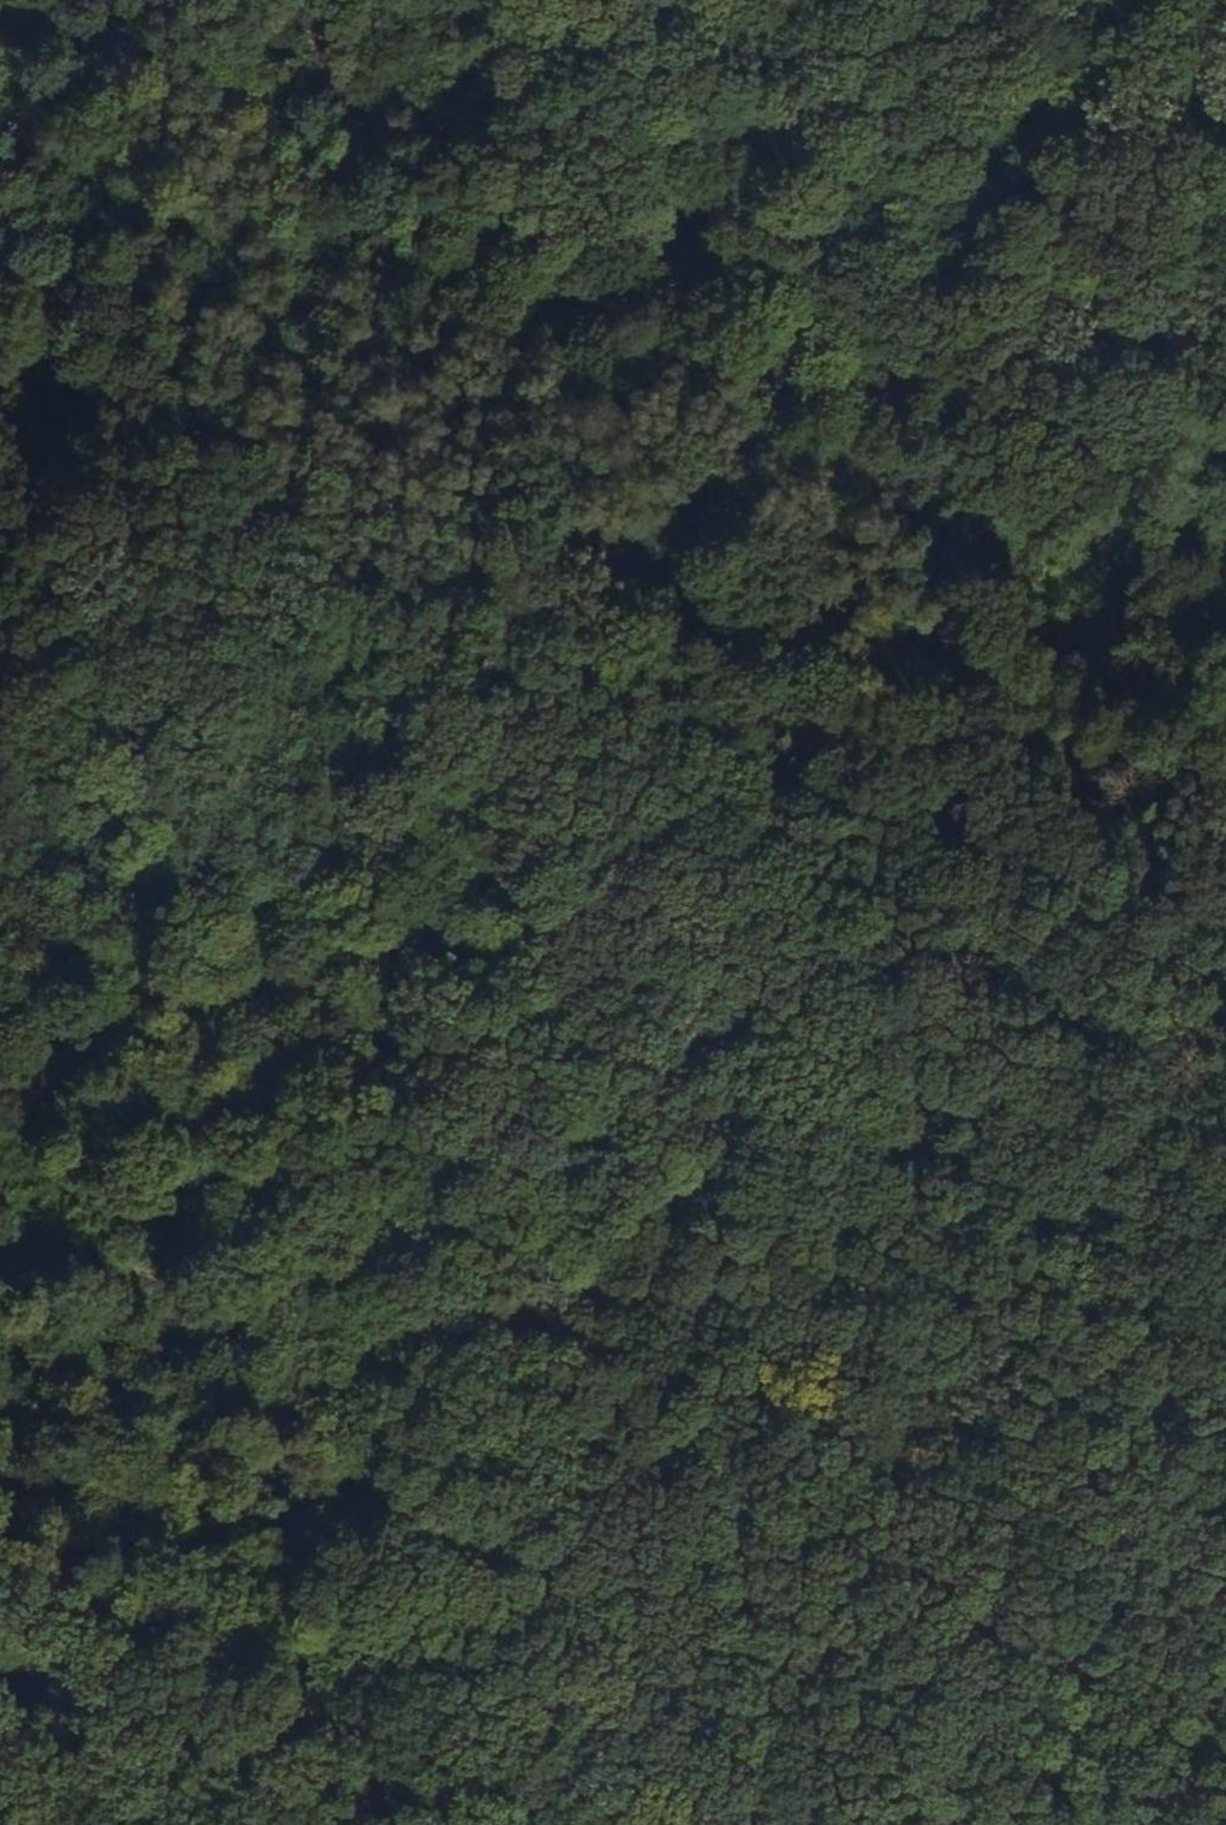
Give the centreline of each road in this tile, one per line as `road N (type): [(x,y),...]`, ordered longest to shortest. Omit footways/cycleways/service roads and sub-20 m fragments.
road 1 (track): [(1225,899),(1137,900),(467,677),(192,664),(0,738)]
road 2 (track): [(1225,1654),(1128,1824)]

